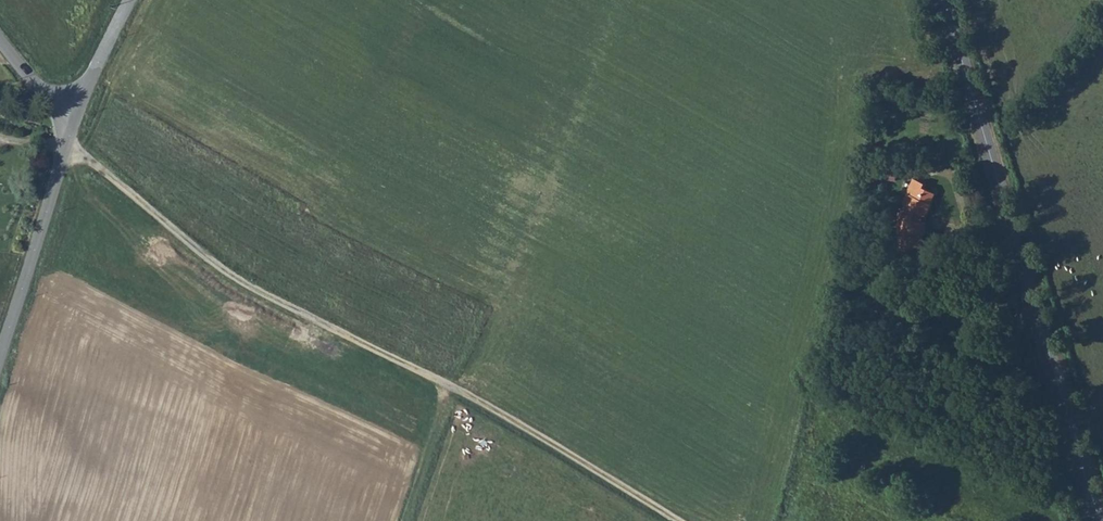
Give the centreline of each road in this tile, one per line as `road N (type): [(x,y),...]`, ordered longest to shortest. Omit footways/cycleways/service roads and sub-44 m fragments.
road 1 (track): [(679,520),(257,291),(68,140)]
road 2 (secondary): [(1102,520),(946,0)]
road 3 (unclassified): [(75,119),(0,362)]
road 4 (track): [(405,520),(450,390)]
road 5 (unclassified): [(130,0),(75,119)]

